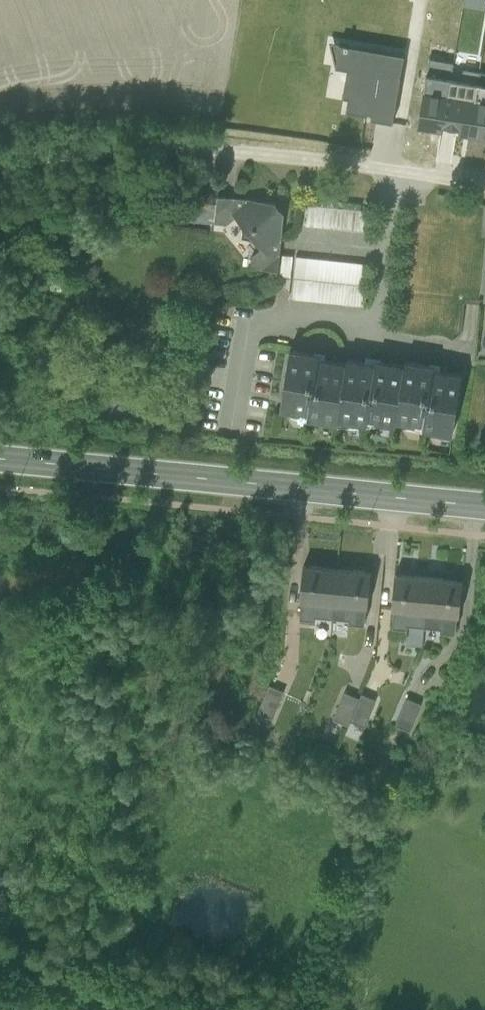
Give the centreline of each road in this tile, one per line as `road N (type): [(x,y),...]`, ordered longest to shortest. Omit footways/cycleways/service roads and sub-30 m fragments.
road 1 (unclassified): [(484,190),(212,148),(136,147),(0,163)]
road 2 (secondary): [(484,506),(0,456)]

